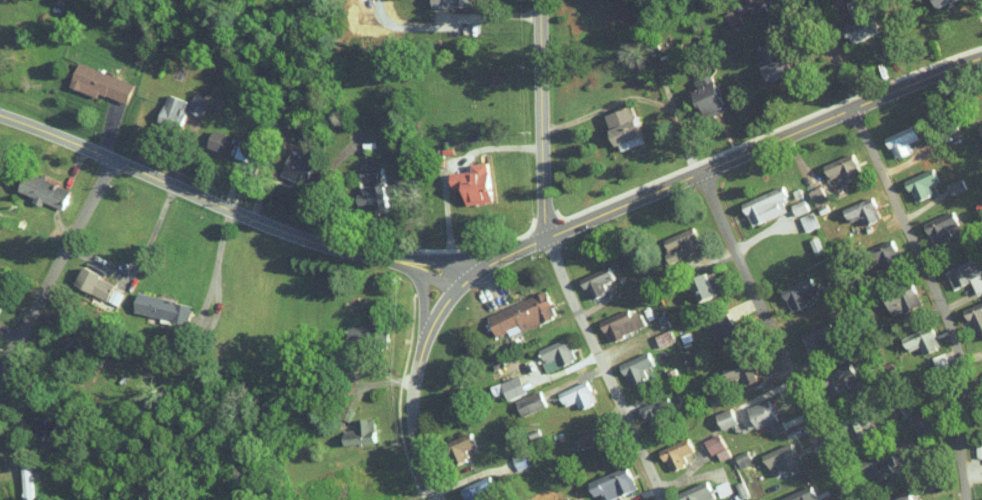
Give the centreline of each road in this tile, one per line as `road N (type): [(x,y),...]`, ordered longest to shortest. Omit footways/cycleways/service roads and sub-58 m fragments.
road 1 (tertiary): [(981,57),(553,234),(463,282)]
road 2 (tertiary): [(463,282),(310,242),(0,113)]
road 3 (residential): [(968,499),(959,353),(851,108)]
road 4 (residential): [(848,499),(699,172)]
road 5 (residential): [(663,499),(547,237)]
road 6 (residential): [(0,374),(112,159)]
road 7 (residential): [(547,237),(539,0)]
road 8 (residential): [(439,499),(417,441),(413,379),(435,317),(463,282)]

